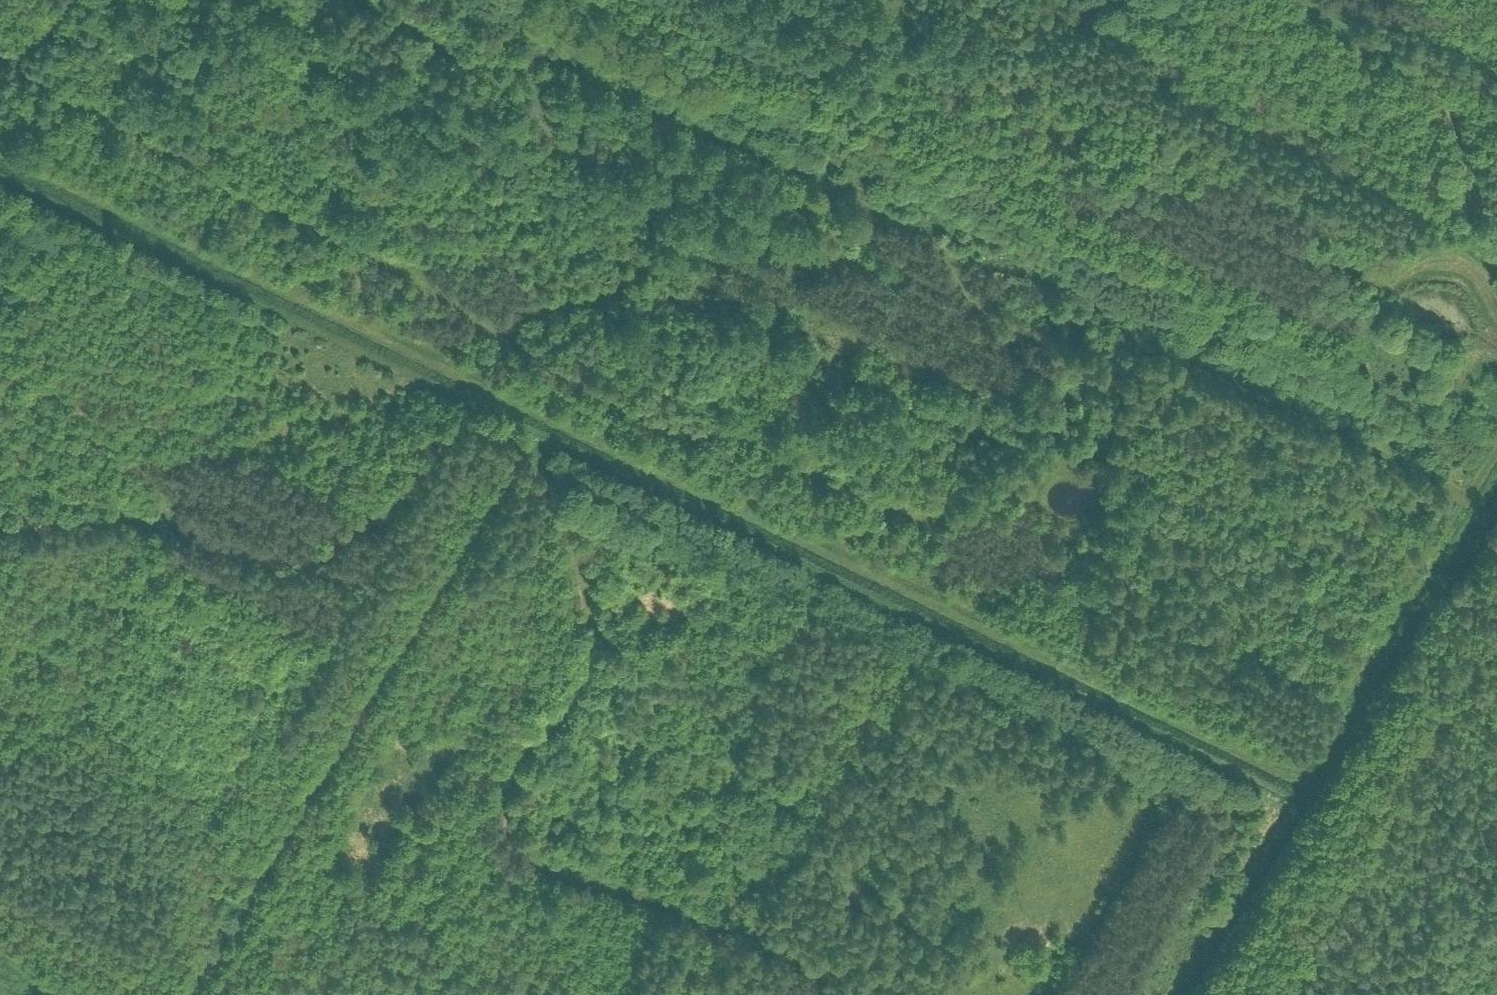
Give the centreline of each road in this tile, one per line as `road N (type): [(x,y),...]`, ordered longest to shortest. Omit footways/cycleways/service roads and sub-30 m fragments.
road 1 (track): [(1318,802),(1192,994)]

